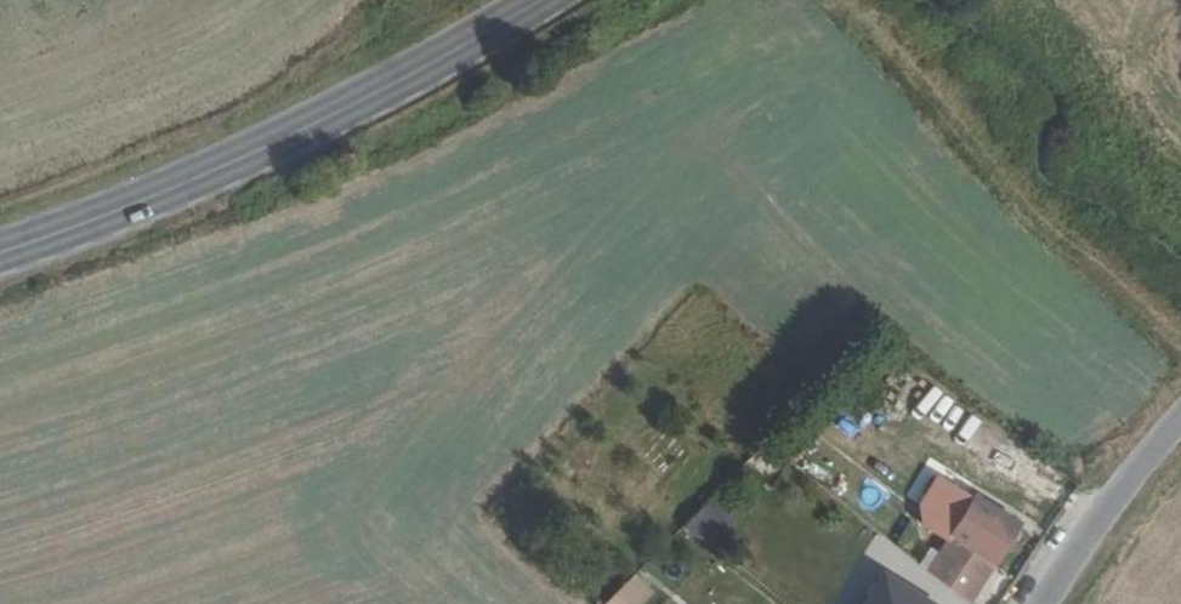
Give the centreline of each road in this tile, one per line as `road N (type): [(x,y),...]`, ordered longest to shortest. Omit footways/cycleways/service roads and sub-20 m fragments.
road 1 (secondary): [(525,0),(236,152),(0,246)]
road 2 (unclassified): [(1045,603),(1097,518),(1180,415)]

